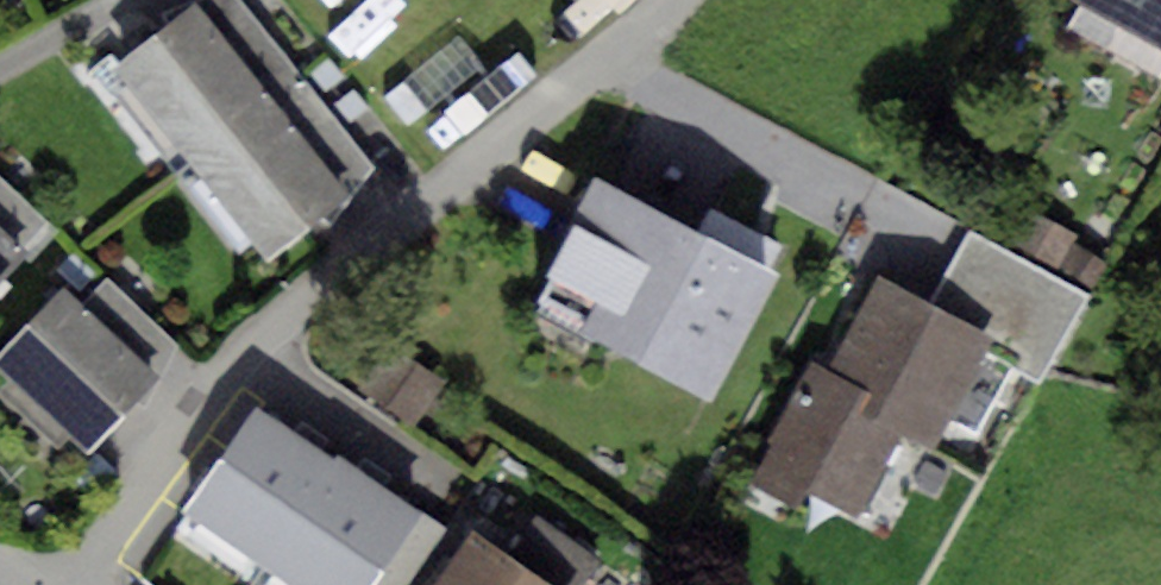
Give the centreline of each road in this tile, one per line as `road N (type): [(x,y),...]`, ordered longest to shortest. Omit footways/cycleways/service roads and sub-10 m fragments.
road 1 (residential): [(691,0),(241,353),(81,584)]

